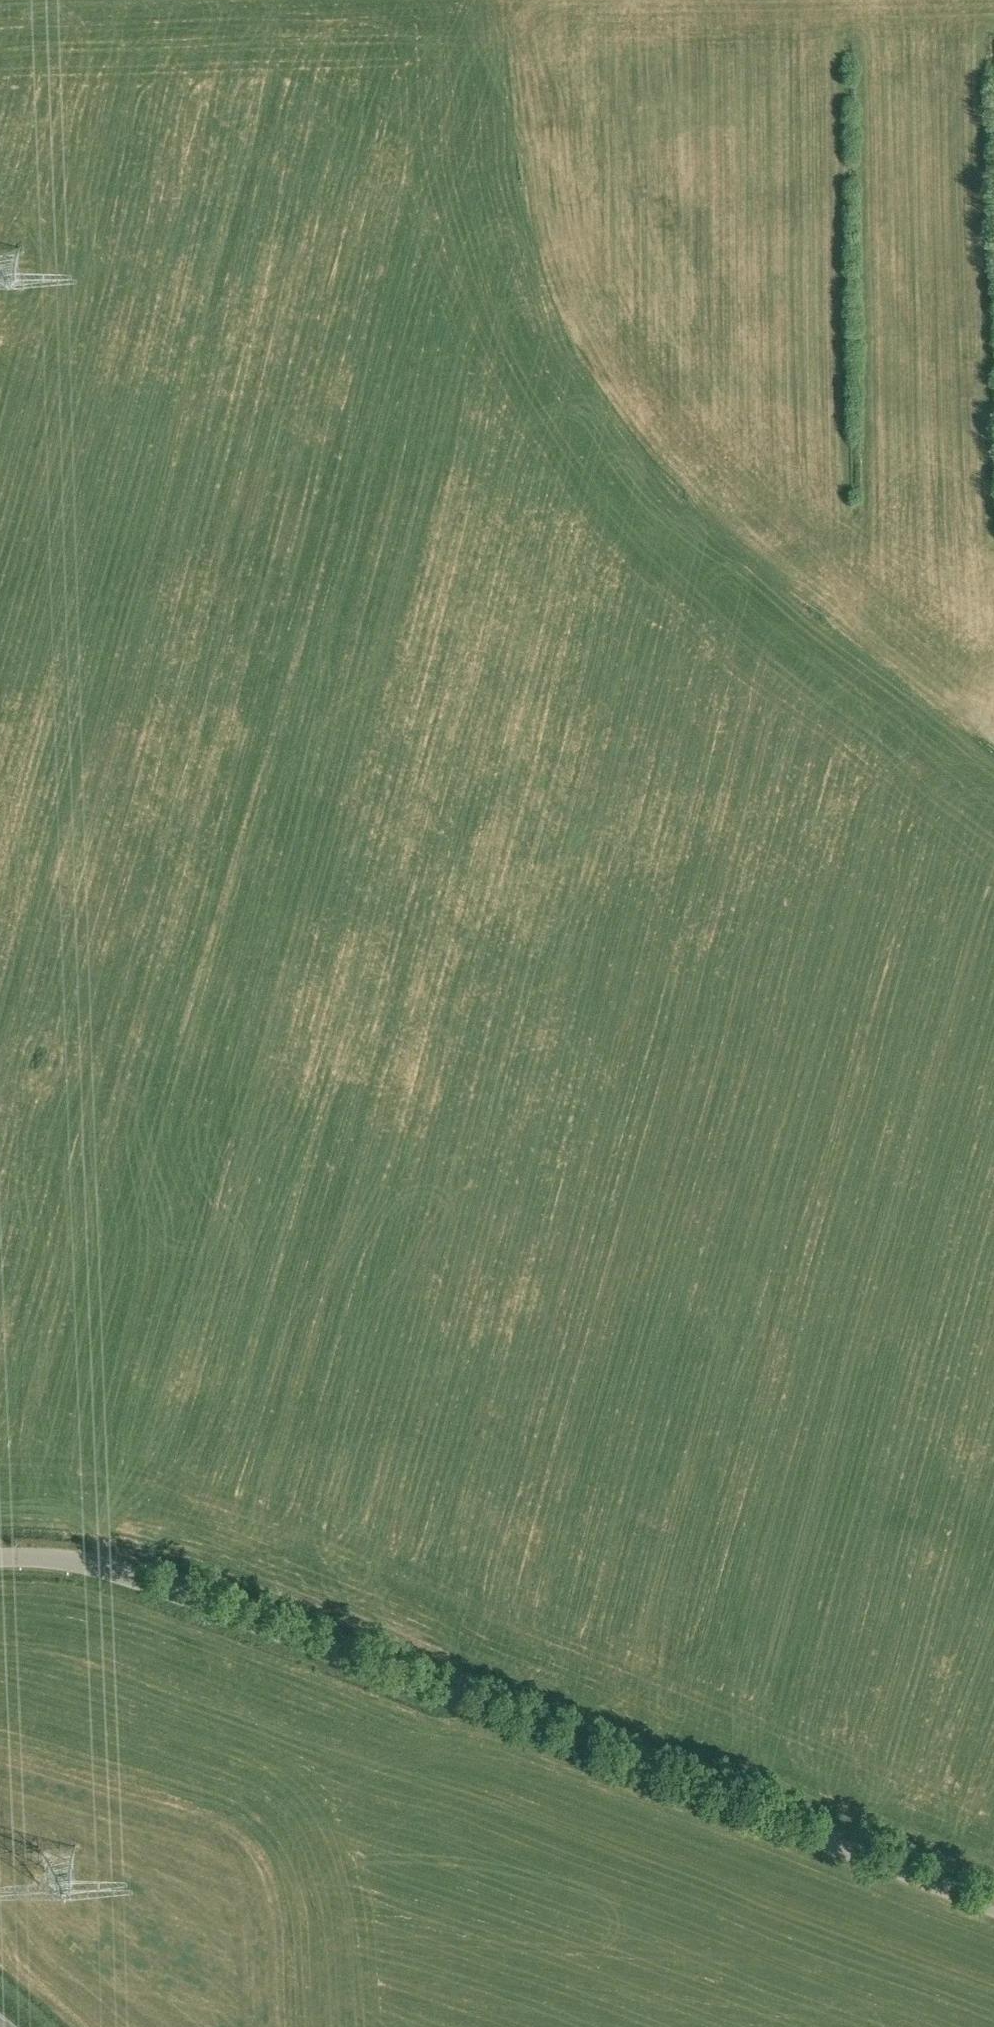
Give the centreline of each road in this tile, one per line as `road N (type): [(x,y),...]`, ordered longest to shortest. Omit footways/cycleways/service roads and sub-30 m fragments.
road 1 (unclassified): [(993,1895),(157,1573),(46,1552),(0,1553)]

